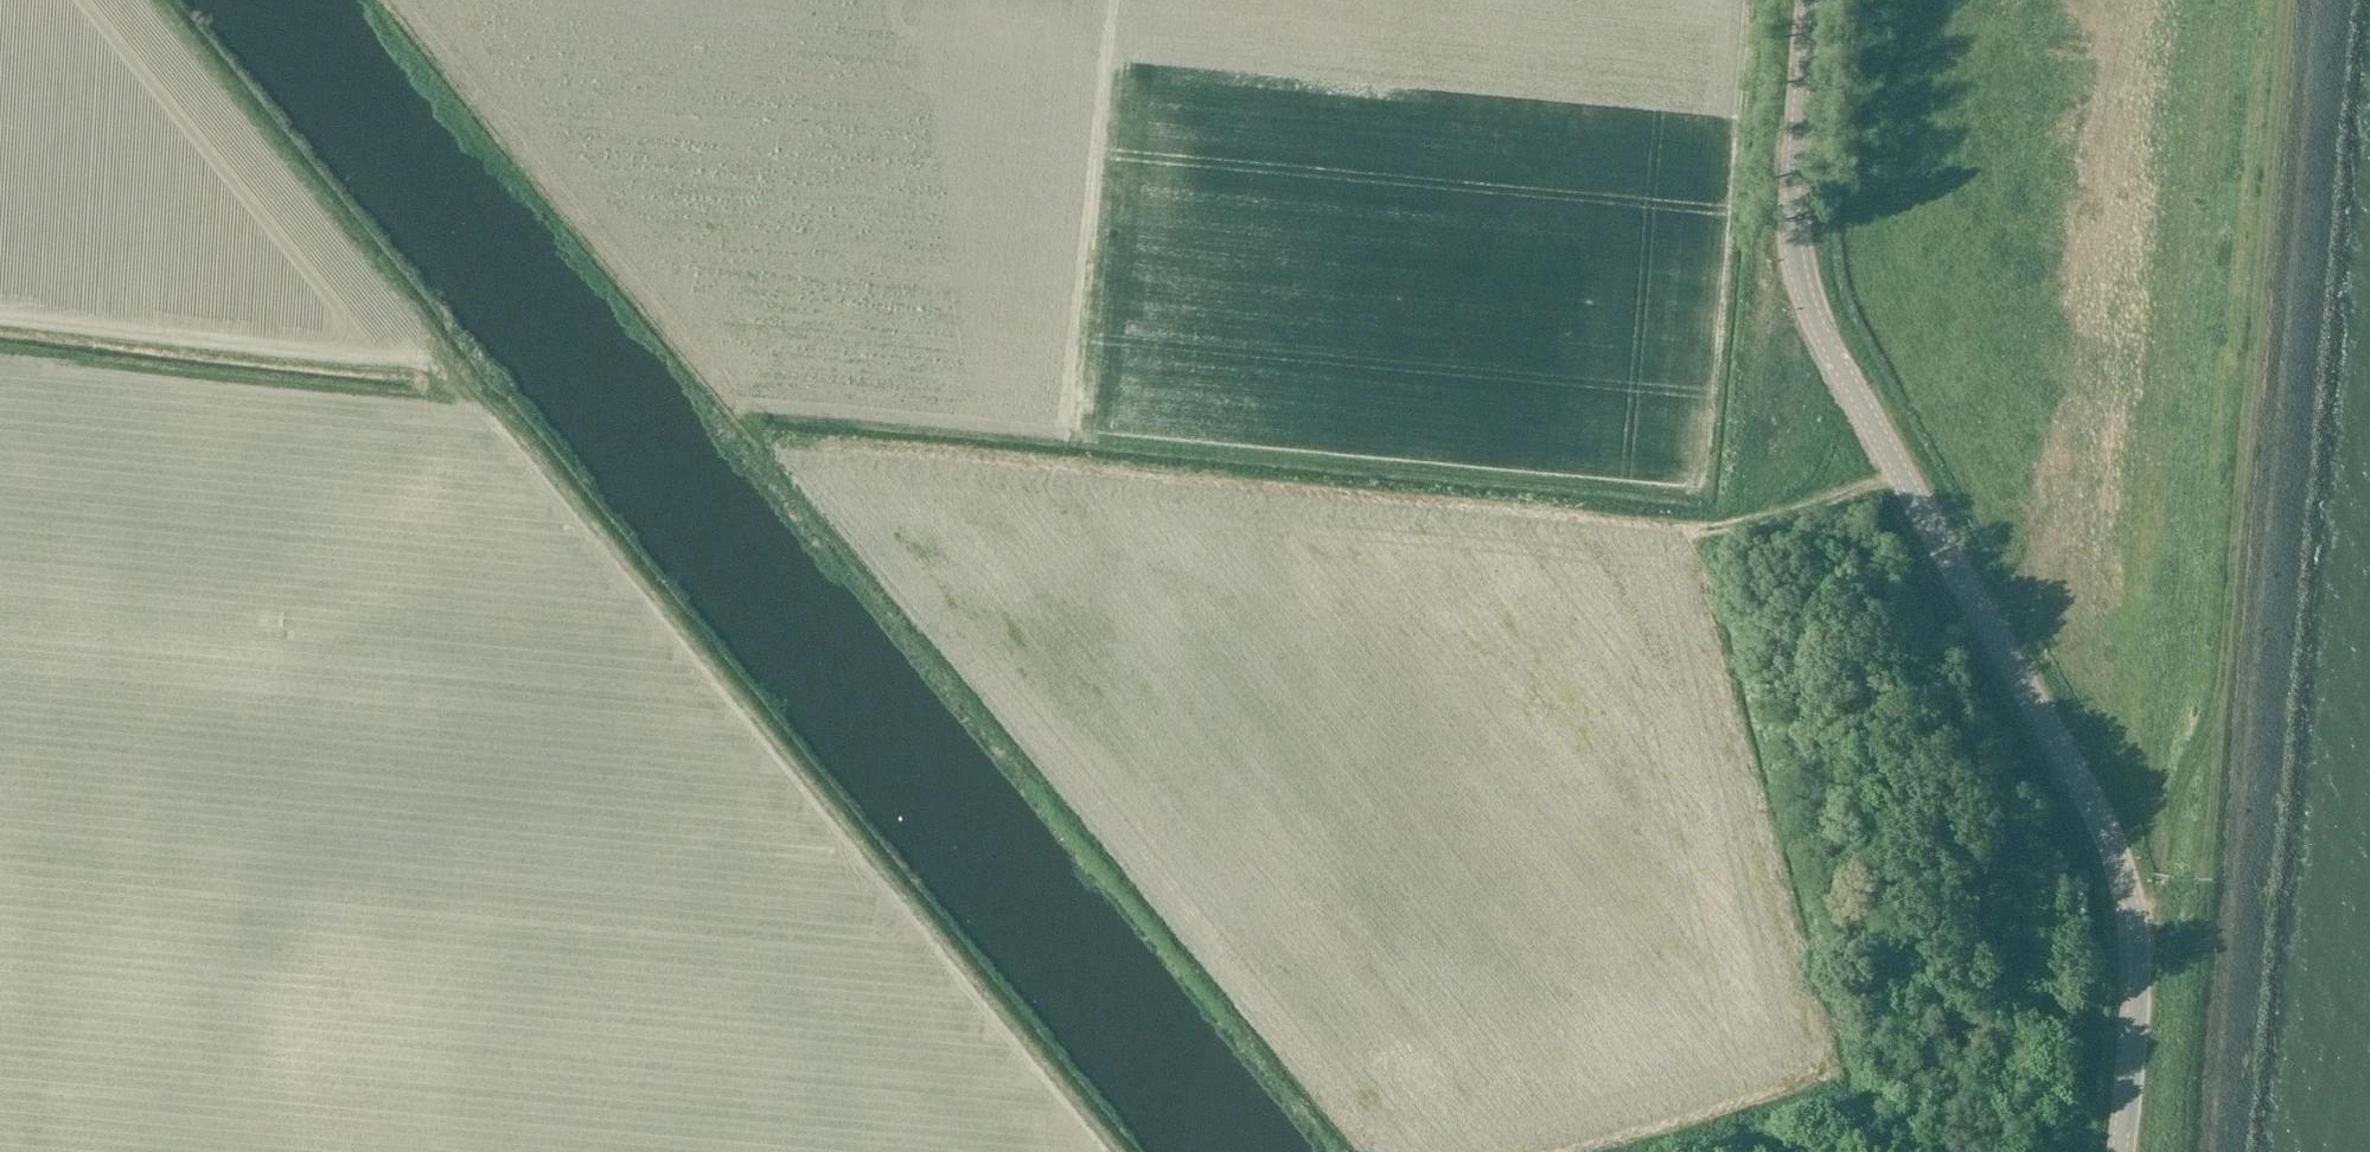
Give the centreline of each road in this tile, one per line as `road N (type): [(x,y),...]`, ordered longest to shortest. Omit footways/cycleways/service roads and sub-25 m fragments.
road 1 (tertiary): [(2122,1151),(2135,987),(2132,929),(2116,871),(2021,681),(1808,316),(1795,279),(1819,0)]

